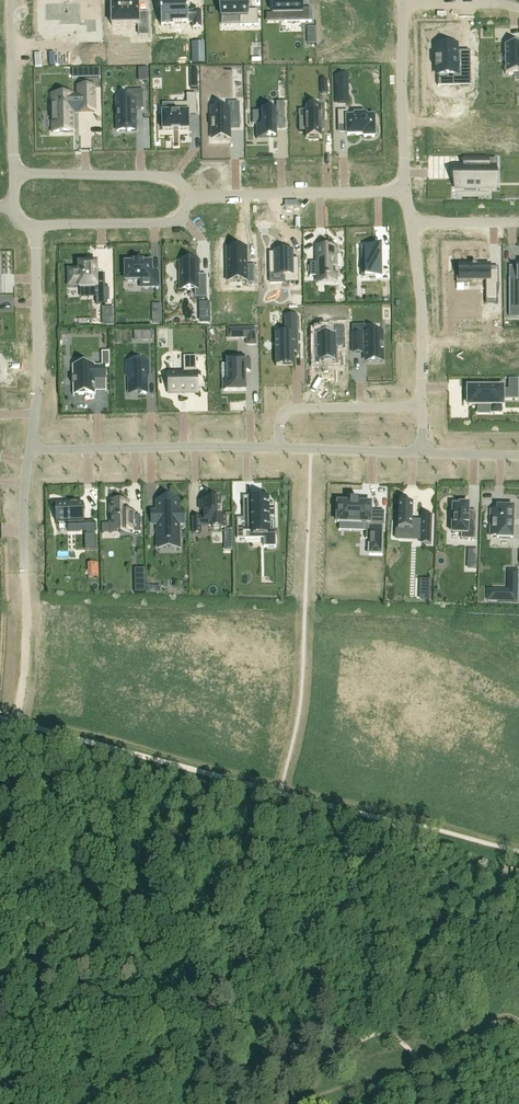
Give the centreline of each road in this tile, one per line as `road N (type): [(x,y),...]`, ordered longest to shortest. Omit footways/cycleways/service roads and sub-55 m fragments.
road 1 (residential): [(33,451),(276,446)]
road 2 (residential): [(33,451),(36,225)]
road 3 (residential): [(180,196),(404,192)]
road 4 (residential): [(180,196),(180,172),(15,175)]
road 5 (residential): [(404,192),(403,5)]
road 6 (residential): [(422,406),(410,221)]
road 7 (residential): [(276,446),(283,407),(422,406)]
road 8 (residential): [(15,175),(10,0)]
road 9 (residential): [(36,225),(181,222),(180,196)]
road 10 (residential): [(276,446),(422,453)]
road 11 (residential): [(26,579),(33,451)]

